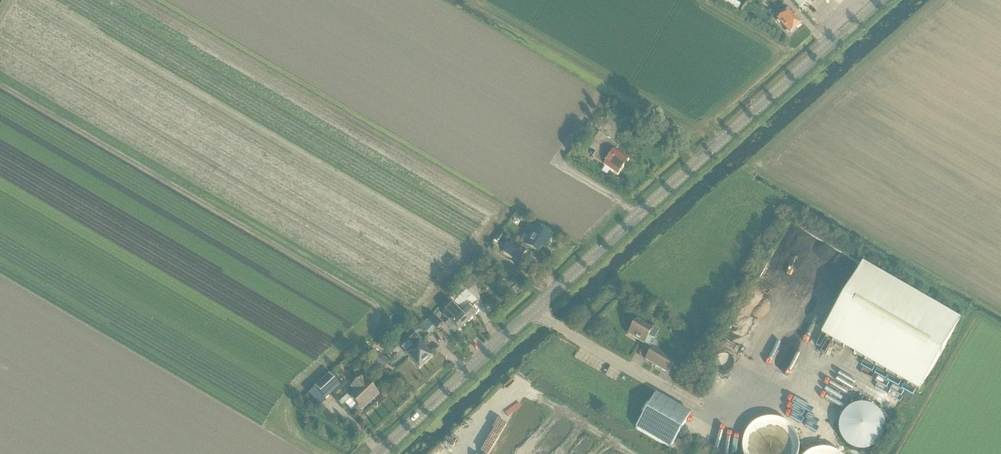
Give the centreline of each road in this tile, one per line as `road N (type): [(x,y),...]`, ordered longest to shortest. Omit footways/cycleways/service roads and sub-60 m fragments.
road 1 (unclassified): [(379,453),(881,0)]

